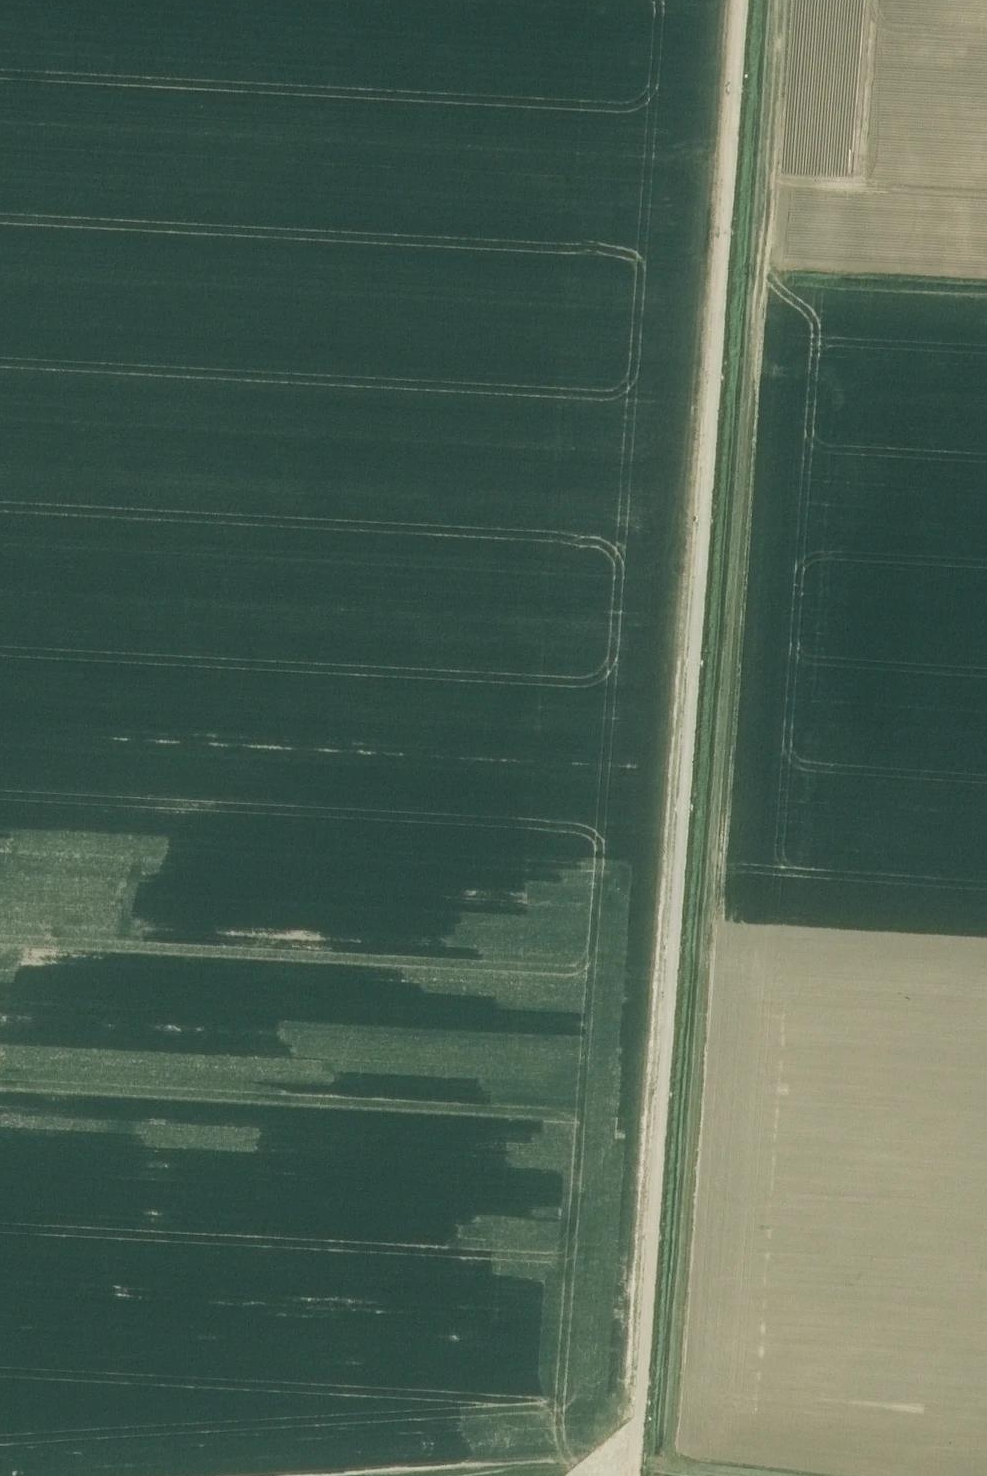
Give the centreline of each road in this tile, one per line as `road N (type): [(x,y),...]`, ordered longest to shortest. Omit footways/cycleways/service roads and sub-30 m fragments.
road 1 (track): [(647,1470),(739,0)]

